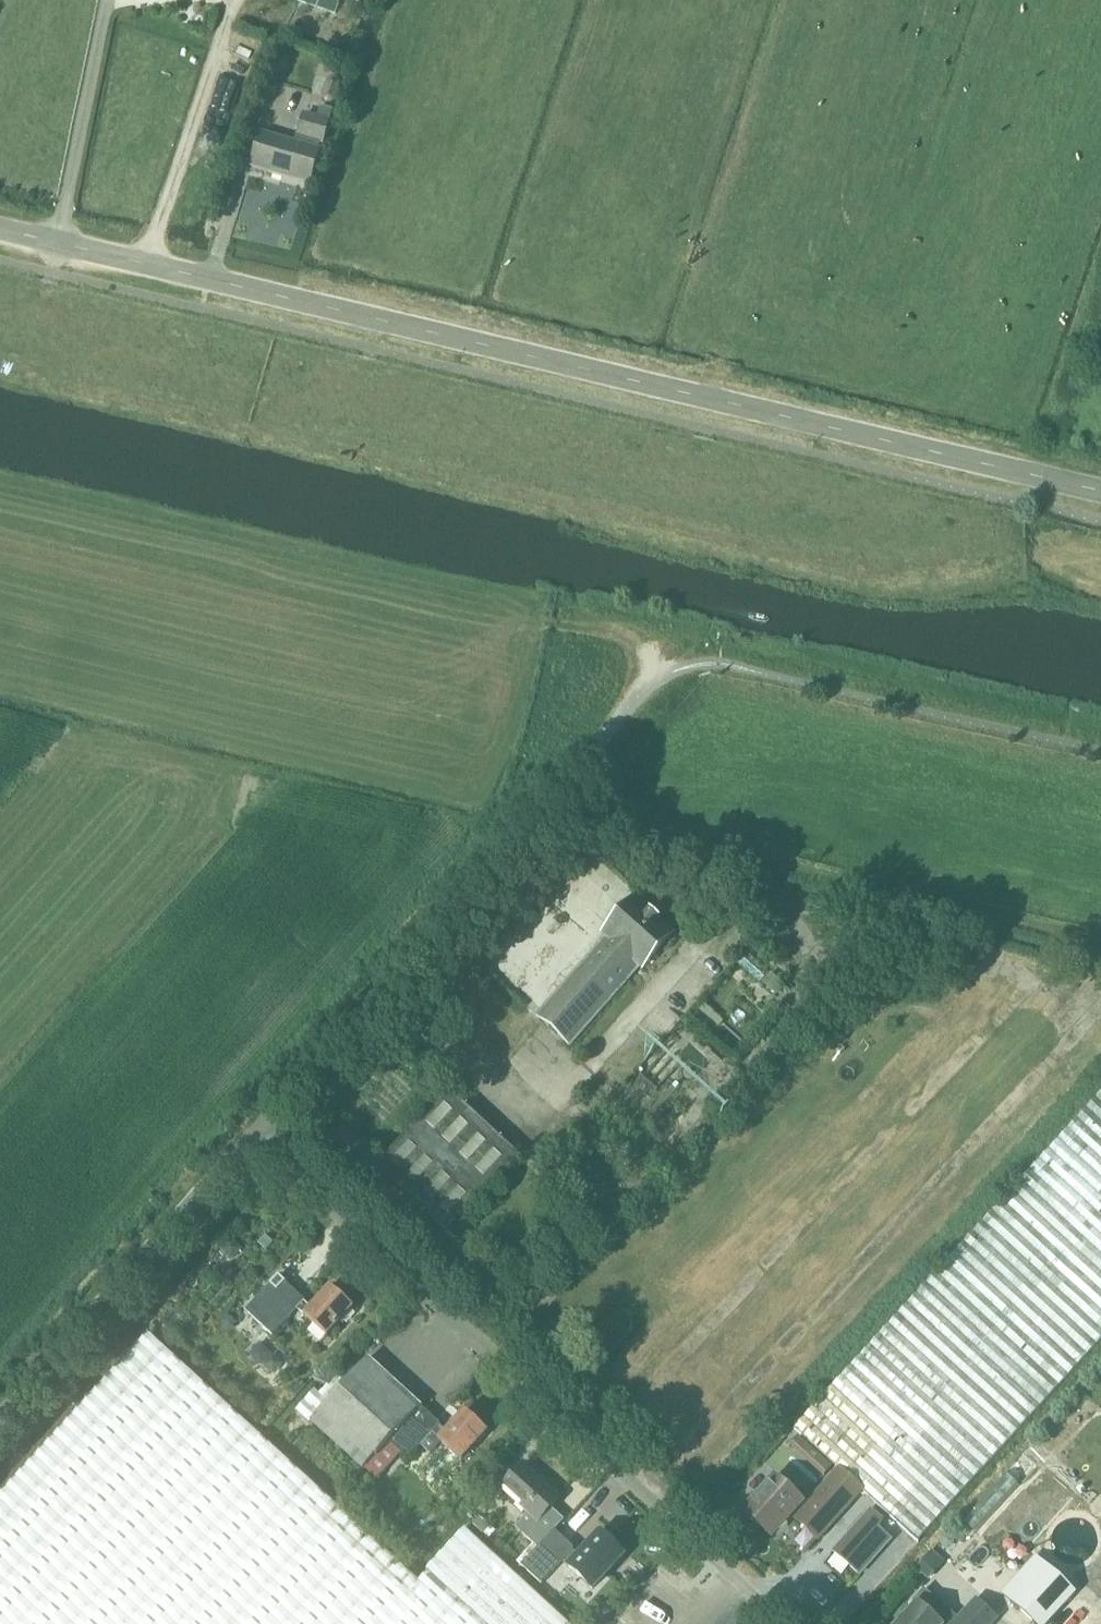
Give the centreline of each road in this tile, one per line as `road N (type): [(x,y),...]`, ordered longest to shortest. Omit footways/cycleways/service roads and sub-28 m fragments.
road 1 (tertiary): [(1100,490),(0,229)]
road 2 (unclassified): [(778,1623),(253,1140)]
road 3 (track): [(0,500),(548,622),(653,656)]
road 4 (unclassified): [(0,1420),(253,1140)]
road 5 (unclassified): [(253,1140),(382,998)]

